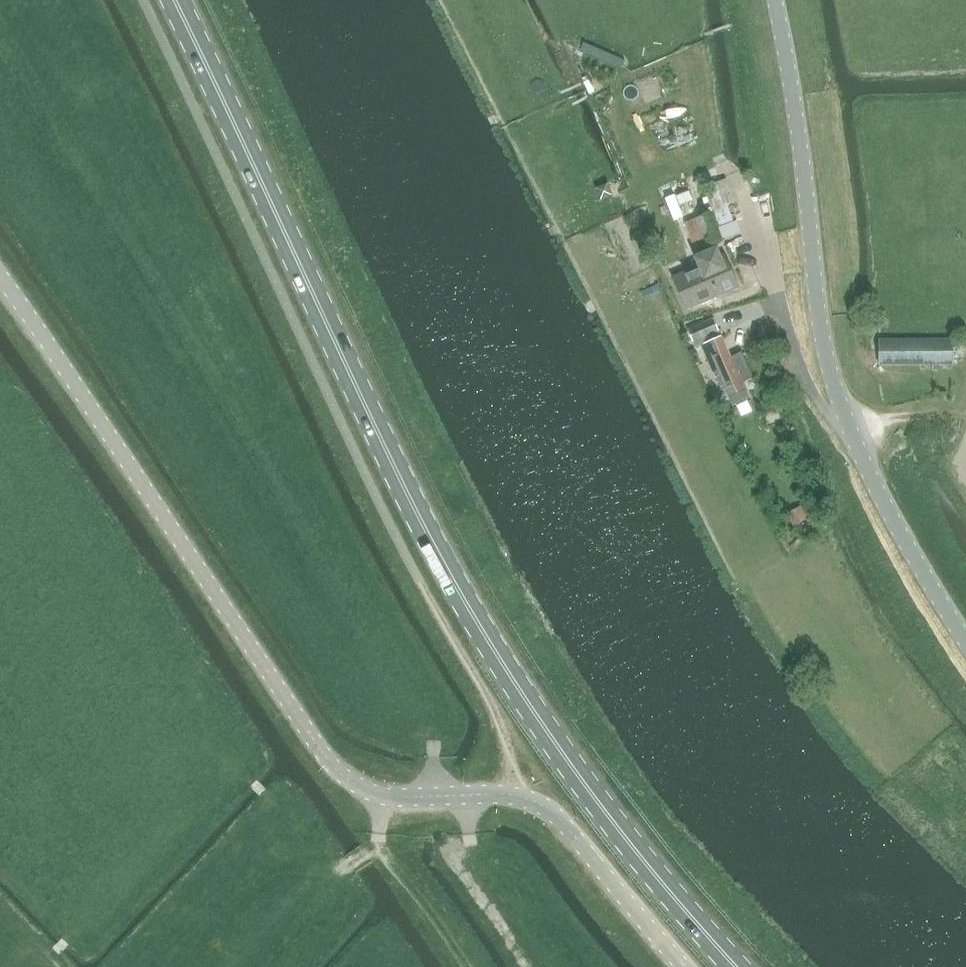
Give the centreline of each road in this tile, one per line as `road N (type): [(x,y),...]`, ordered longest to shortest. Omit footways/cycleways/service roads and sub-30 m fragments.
road 1 (primary): [(736,966),(567,760),(412,505),(175,0)]
road 2 (unclassified): [(684,966),(538,803),(496,795),(384,797),(342,775),(0,280)]
road 3 (tertiary): [(965,641),(894,520),(827,360),(776,0)]
road 4 (track): [(384,797),(378,848),(396,855),(471,966)]

